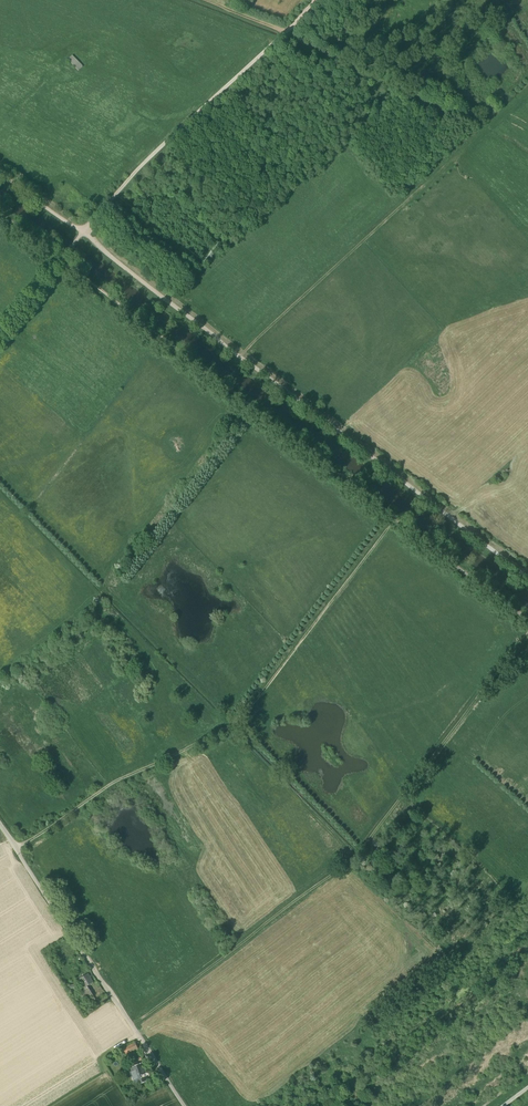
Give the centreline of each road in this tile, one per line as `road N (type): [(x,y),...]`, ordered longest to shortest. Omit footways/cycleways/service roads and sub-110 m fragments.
road 1 (track): [(527,578),(79,231)]
road 2 (track): [(527,633),(358,854),(133,1026)]
road 3 (track): [(17,847),(95,793),(245,715),(395,520)]
road 4 (residential): [(186,1105),(0,824)]
road 5 (track): [(79,231),(127,172),(313,0)]
road 6 (track): [(239,355),(452,159)]
road 7 (track): [(139,1035),(101,1058),(105,1071),(53,1105)]

